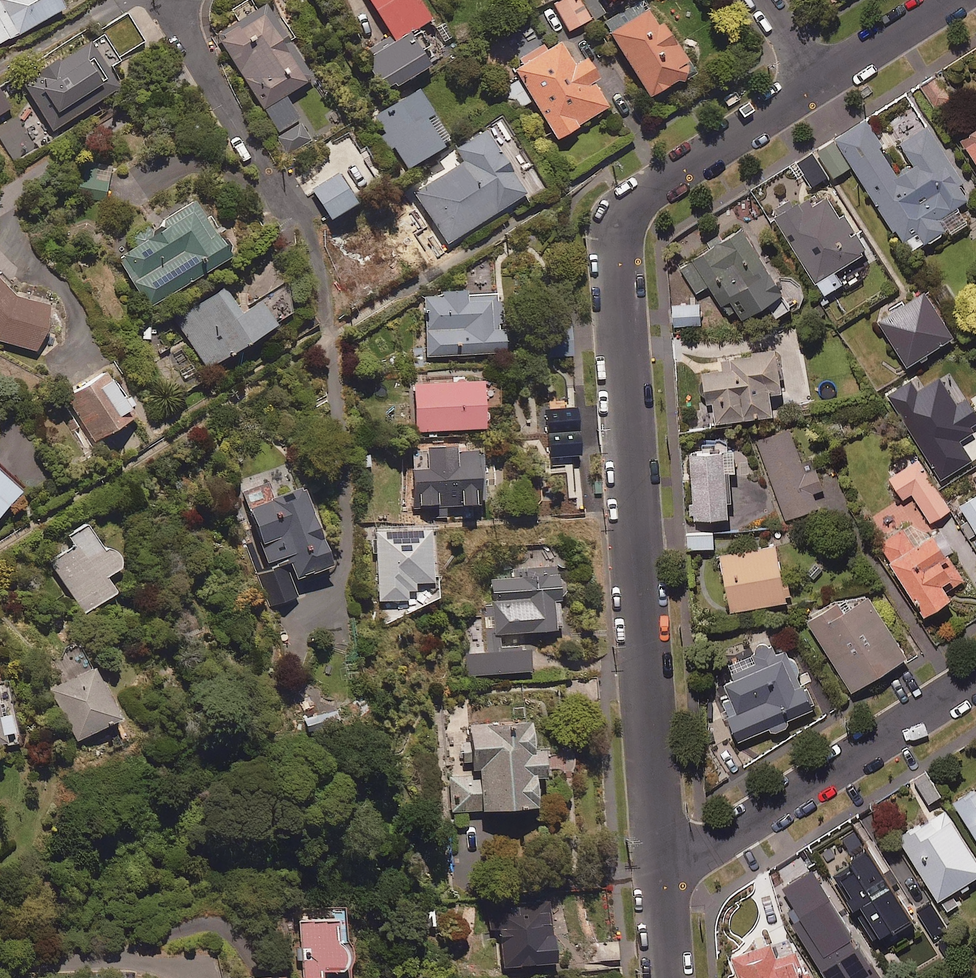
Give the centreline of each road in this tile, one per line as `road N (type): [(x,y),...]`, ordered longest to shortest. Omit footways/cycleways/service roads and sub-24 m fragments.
road 1 (residential): [(817,85),(636,203),(617,234),(661,859)]
road 2 (residential): [(661,859),(700,855),(975,679)]
road 3 (residential): [(285,209),(195,54),(181,0)]
road 4 (residential): [(950,0),(817,85)]

